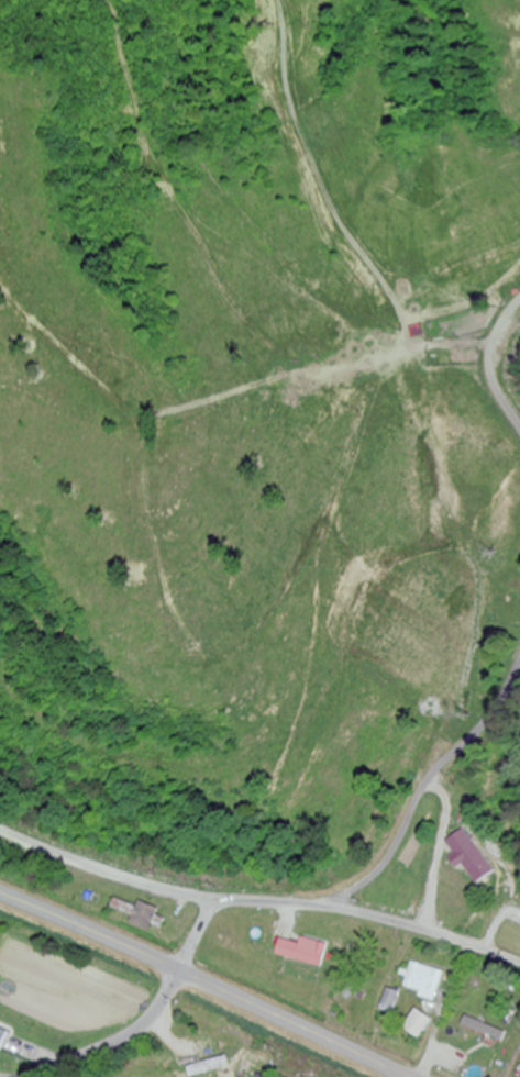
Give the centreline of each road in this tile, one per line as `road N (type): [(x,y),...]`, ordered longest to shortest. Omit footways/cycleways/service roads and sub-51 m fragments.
road 1 (secondary): [(0,894),(407,1076)]
road 2 (residential): [(519,964),(356,912),(215,899)]
road 3 (residential): [(215,899),(142,884),(0,830)]
road 4 (secondary): [(26,1076),(125,1035),(179,970)]
road 5 (residential): [(421,1076),(472,945)]

